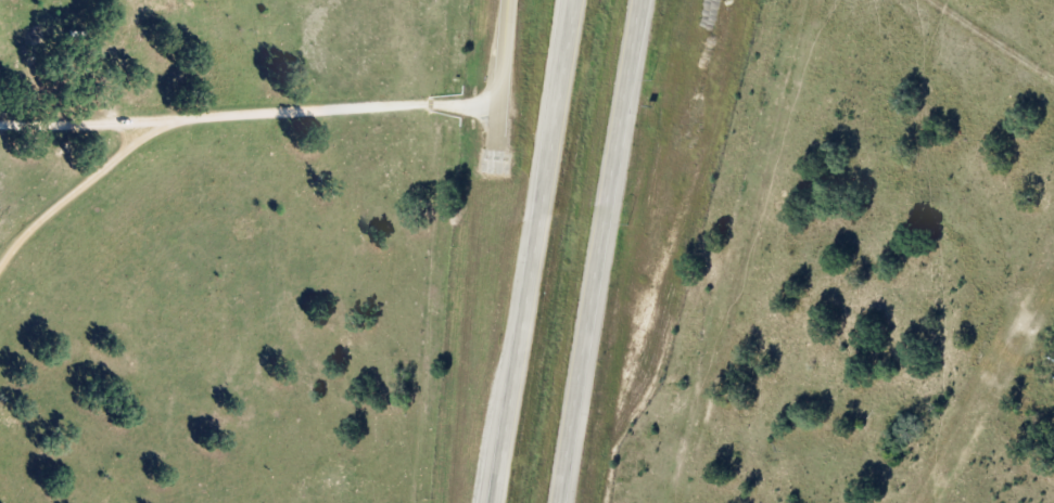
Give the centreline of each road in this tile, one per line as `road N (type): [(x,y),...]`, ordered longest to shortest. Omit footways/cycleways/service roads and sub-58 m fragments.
road 1 (trunk): [(573,0),(494,502)]
road 2 (trunk): [(558,502),(637,0)]
road 3 (residential): [(509,0),(497,145)]

